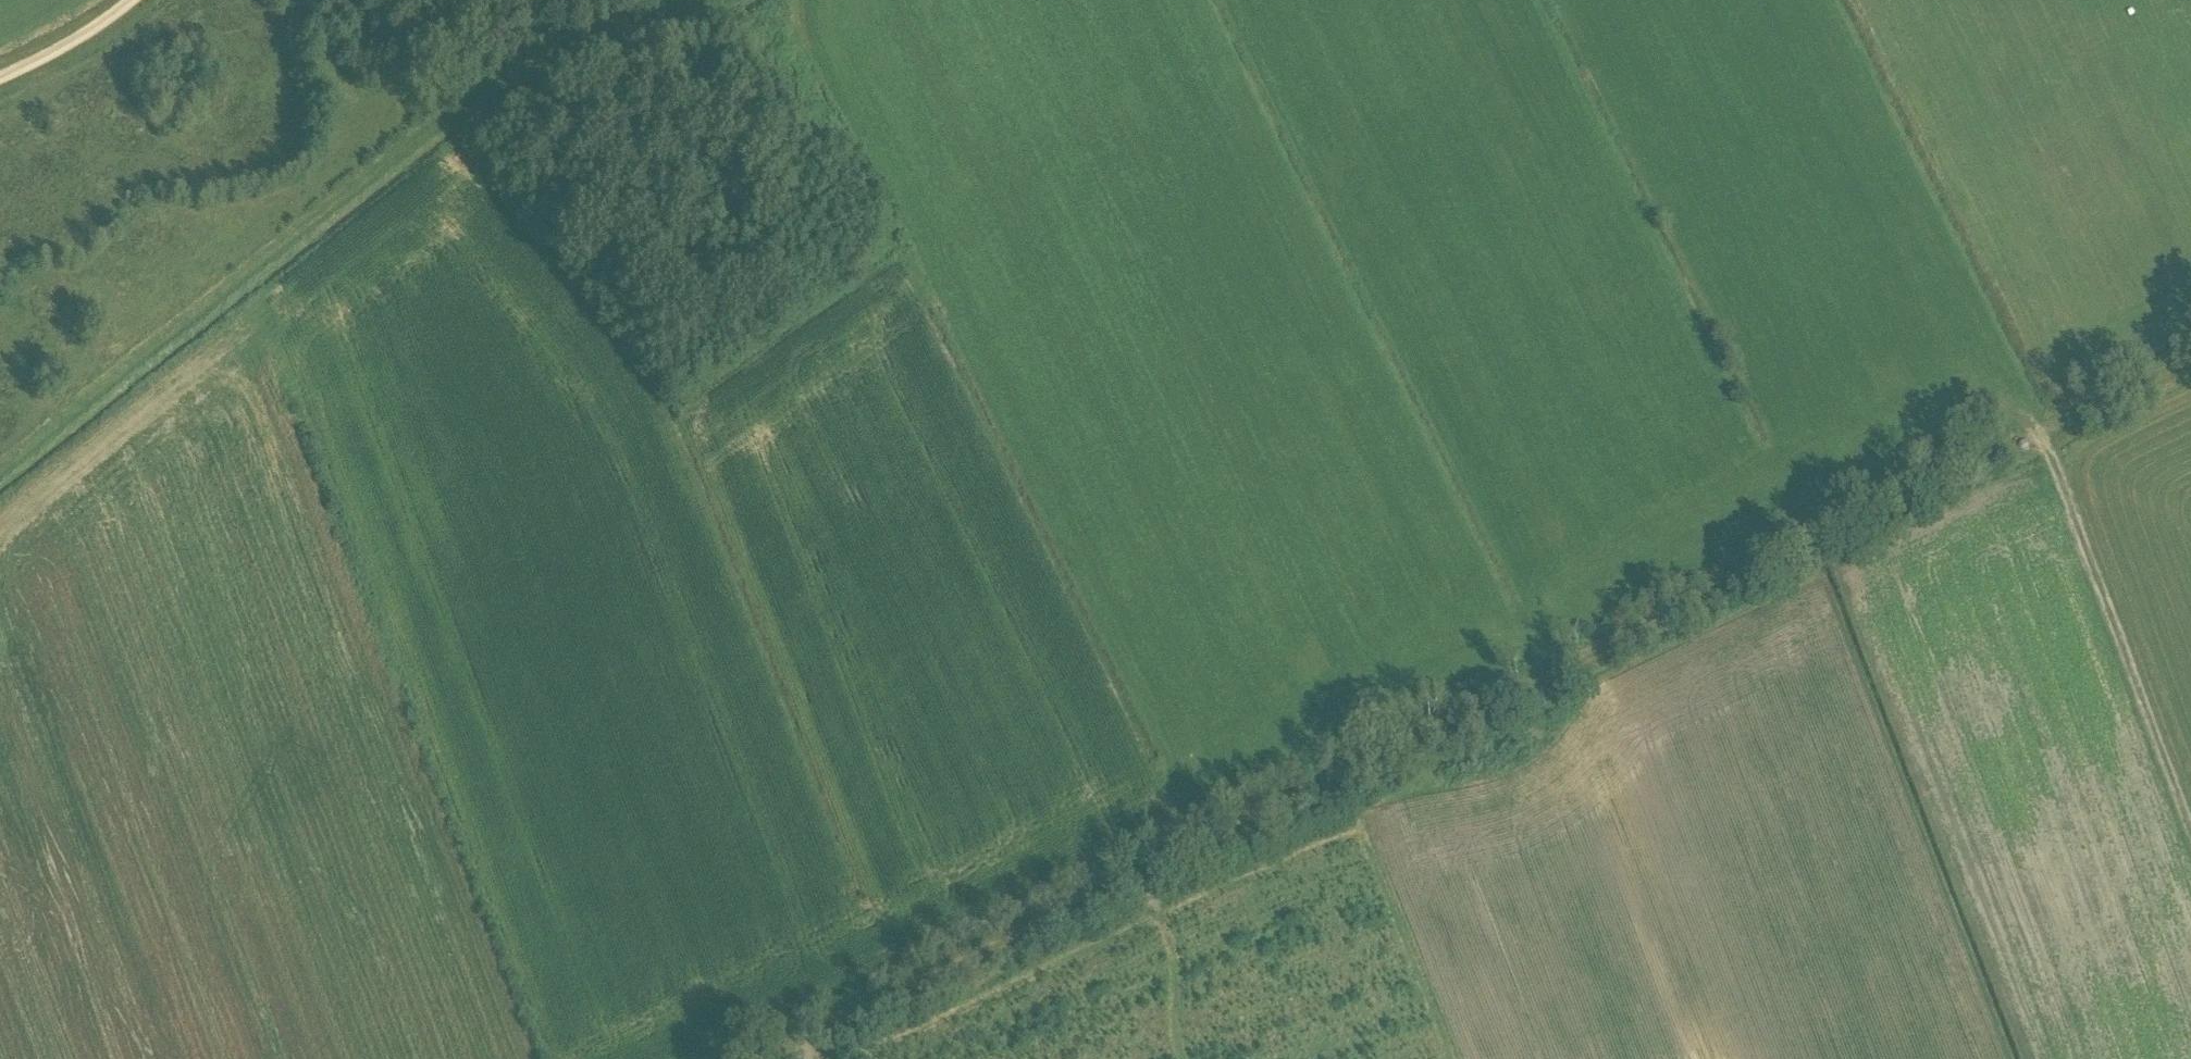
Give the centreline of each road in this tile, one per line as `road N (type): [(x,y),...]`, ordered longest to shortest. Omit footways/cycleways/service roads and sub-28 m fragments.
road 1 (track): [(2044,435),(780,1058)]
road 2 (track): [(2190,828),(2044,435),(2190,363)]
road 3 (track): [(0,77),(139,0)]

